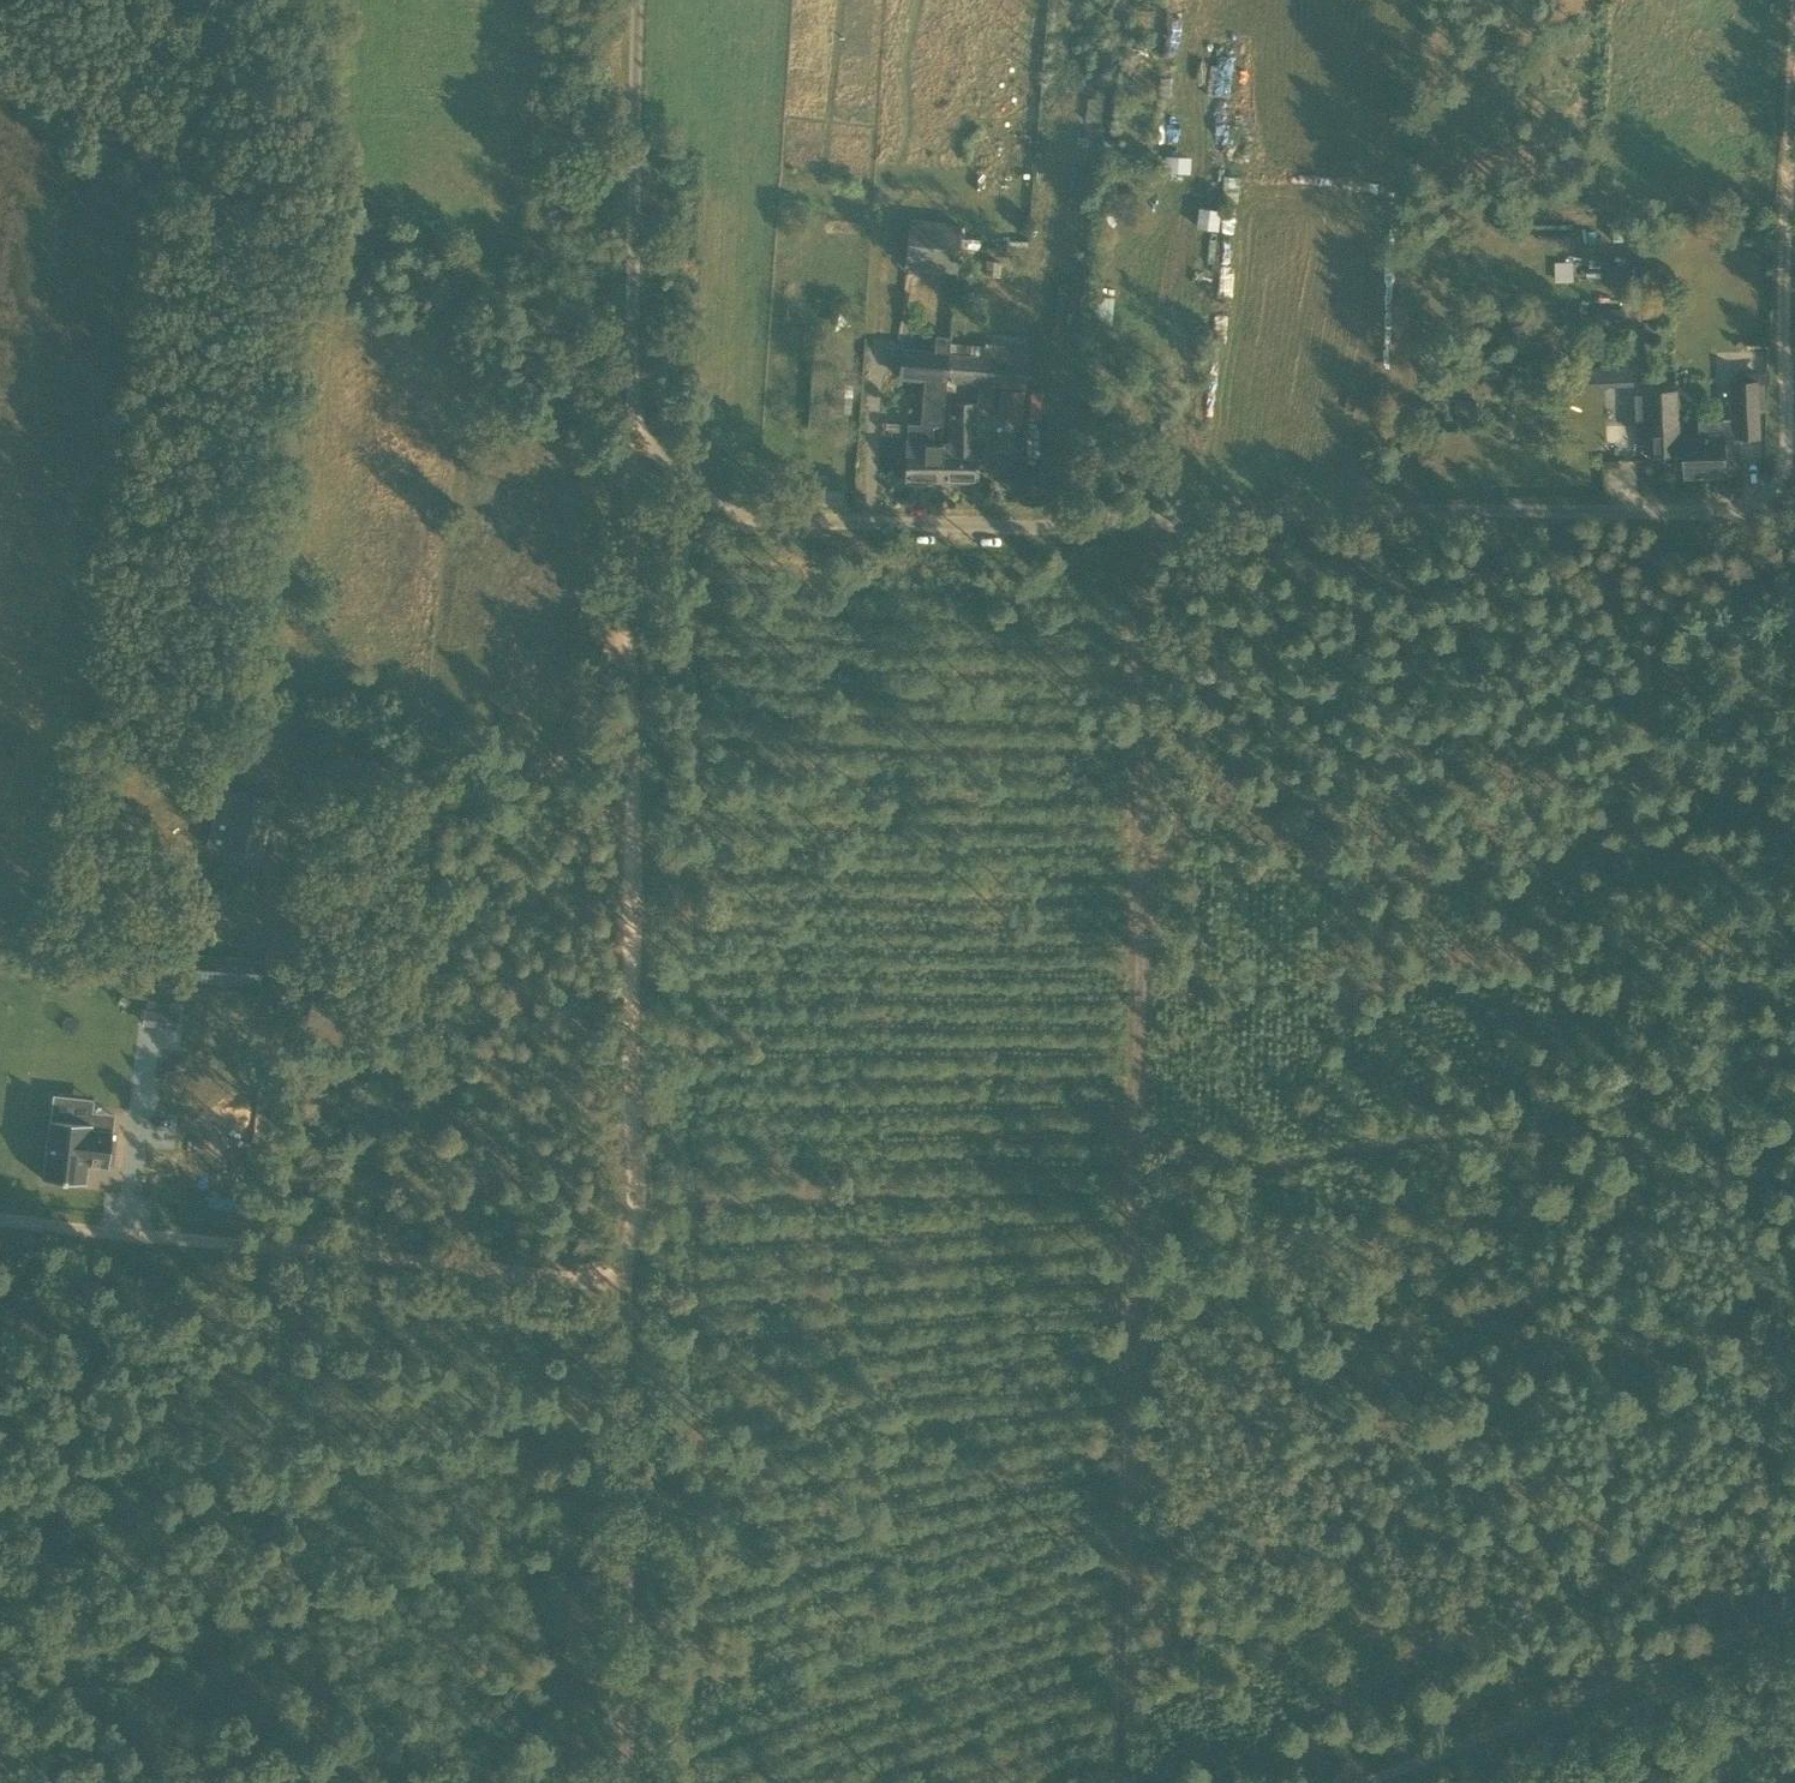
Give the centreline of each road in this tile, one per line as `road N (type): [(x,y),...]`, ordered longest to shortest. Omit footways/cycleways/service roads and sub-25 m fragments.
road 1 (unclassified): [(637,0),(629,454),(662,460),(786,526),(839,531),(1794,504)]
road 2 (track): [(1619,1678),(1638,1092),(1636,507)]
road 3 (track): [(624,1283),(144,1242),(120,1344),(0,1712)]
road 4 (track): [(629,454),(624,1283)]
road 5 (track): [(1135,1188),(1140,522)]
road 6 (track): [(1135,1188),(1128,1782)]
road 7 (track): [(627,1782),(624,1283)]
road 8 (track): [(1354,1782),(1794,1610)]
road 9 (track): [(417,805),(508,787),(554,760),(629,628)]
road 10 (track): [(1794,1710),(1605,1782)]
road 11 (track): [(1638,1092),(1794,1059)]
road 12 (unclassified): [(144,1242),(0,1228)]

